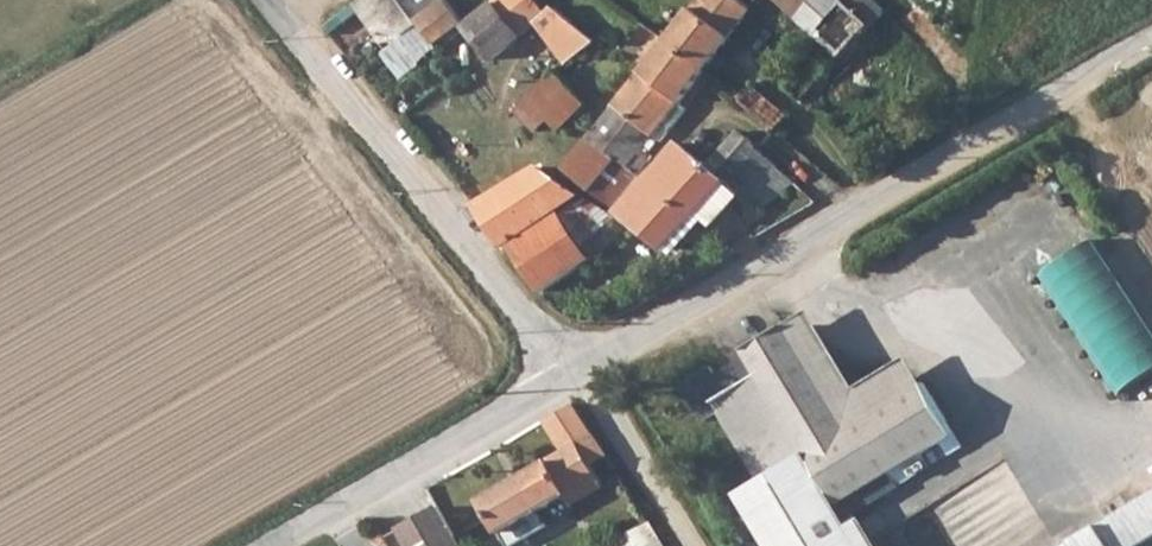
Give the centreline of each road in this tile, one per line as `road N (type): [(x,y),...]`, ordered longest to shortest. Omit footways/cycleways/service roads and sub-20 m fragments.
road 1 (unclassified): [(568,374),(1151,36)]
road 2 (unclassified): [(264,0),(568,374)]
road 3 (unclassified): [(266,545),(568,374)]
road 4 (unclassified): [(568,374),(681,545)]

